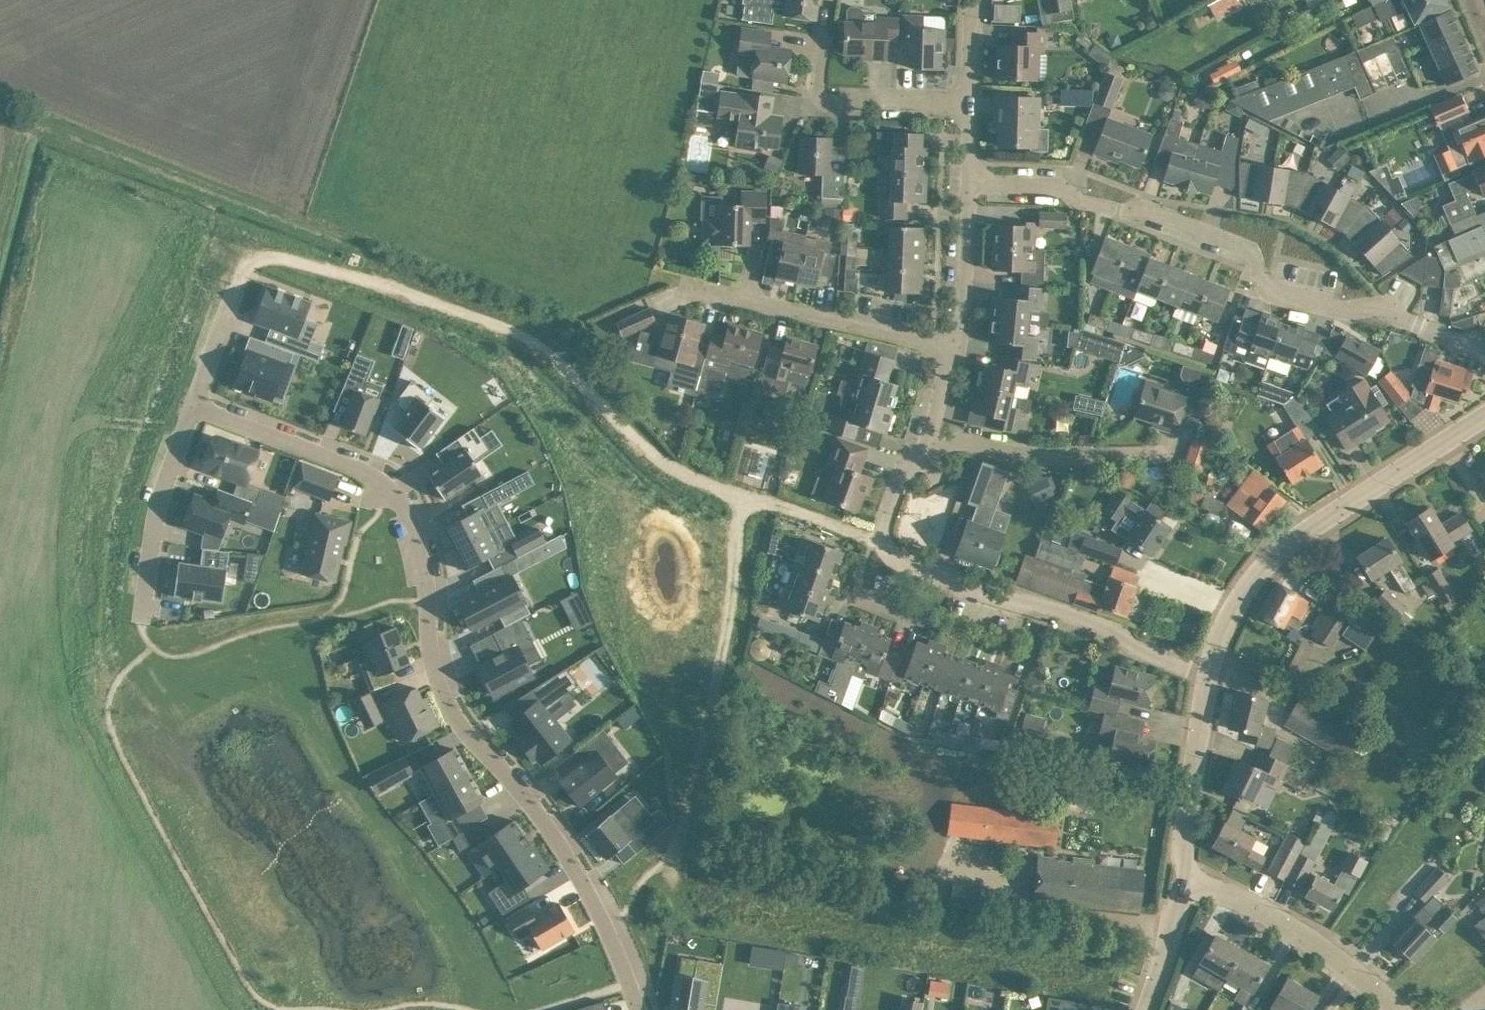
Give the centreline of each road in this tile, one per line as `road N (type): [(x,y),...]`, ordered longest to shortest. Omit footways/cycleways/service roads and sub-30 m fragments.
road 1 (residential): [(192,406),(382,480),(402,498),(421,553),(440,690),(552,834),(594,903),(638,1009)]
road 2 (unclassified): [(882,534),(741,498),(673,468),(549,354),(467,309),(270,252),(244,264)]
road 3 (residential): [(1484,349),(1389,306),(1347,309),(1269,288),(1255,253),(1140,211),(1120,213),(1061,190),(973,184)]
road 4 (residential): [(1212,674),(1229,614),(1263,565),(1484,422)]
road 5 (residential): [(1212,674),(1132,649),(1120,627),(1023,593),(1005,600),(904,560),(882,534)]
road 6 (residential): [(686,285),(957,345)]
road 7 (residential): [(920,457),(962,437),(1036,453),(1178,452)]
road 8 (residential): [(1182,881),(1269,912),(1399,1009)]
road 9 (residential): [(192,406),(151,533),(142,621)]
road 10 (residential): [(821,36),(816,97),(972,101)]
road 11 (unclassified): [(1182,881),(1212,674)]
road 12 (residential): [(957,345),(973,184)]
road 13 (residential): [(244,264),(192,406)]
road 14 (unclassified): [(1140,1009),(1182,881)]

